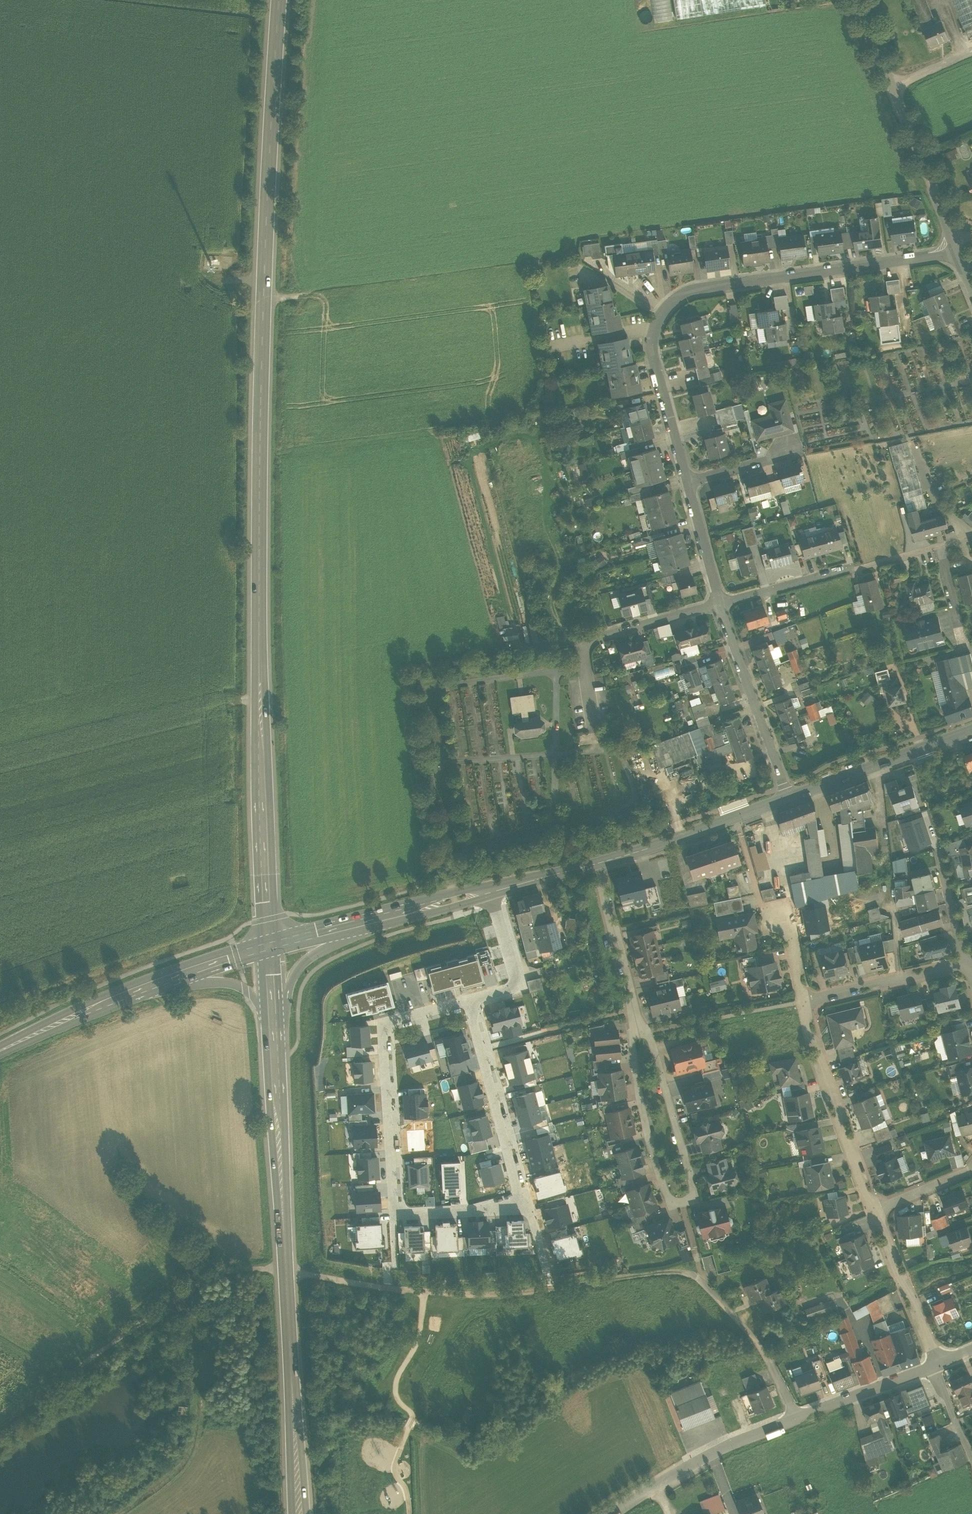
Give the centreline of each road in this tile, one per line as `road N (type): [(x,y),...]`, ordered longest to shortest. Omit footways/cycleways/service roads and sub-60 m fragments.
road 1 (secondary): [(269,946),(259,506),(279,0)]
road 2 (secondary): [(299,1513),(273,1025)]
road 3 (residential): [(956,246),(937,256),(700,288),(671,302),(652,348),(687,482)]
road 4 (track): [(697,1277),(663,1272),(476,1294),(286,1272)]
road 5 (residential): [(529,1207),(397,1214),(385,1023),(471,1000)]
road 6 (residential): [(638,1019),(631,1047),(648,1133),(668,1197),(682,1204),(695,1190),(647,1031)]
road 7 (track): [(0,1423),(209,1274),(286,1272)]
road 8 (residential): [(956,246),(855,0)]
road 9 (residential): [(939,546),(719,603)]
road 10 (residential): [(719,603),(594,640),(583,657),(594,727)]
road 11 (residential): [(875,1210),(802,1002)]
road 12 (residential): [(529,1207),(471,1000)]
road 13 (residential): [(796,1417),(702,1458),(612,1513)]
road 14 (residential): [(719,603),(787,798)]
road 15 (secondary): [(787,798),(597,863)]
road 16 (secondary): [(971,731),(787,798)]
road 17 (residential): [(697,1277),(769,1364),(796,1417)]
road 18 (residential): [(802,1002),(968,962)]
road 19 (residential): [(937,1363),(875,1210)]
road 20 (residential): [(597,863),(638,1019)]
road 21 (secondary): [(139,989),(231,984),(251,994),(273,1025)]
road 22 (secondary): [(139,989),(0,1050)]
road 23 (residential): [(937,1363),(796,1417)]
road 24 (secondary): [(273,1025),(300,966),(367,921)]
road 25 (residential): [(471,1000),(511,989),(484,891)]
road 26 (secondary): [(269,946),(139,989)]
road 27 (residential): [(687,482),(719,603)]
road 28 (secondary): [(484,891),(367,921)]

